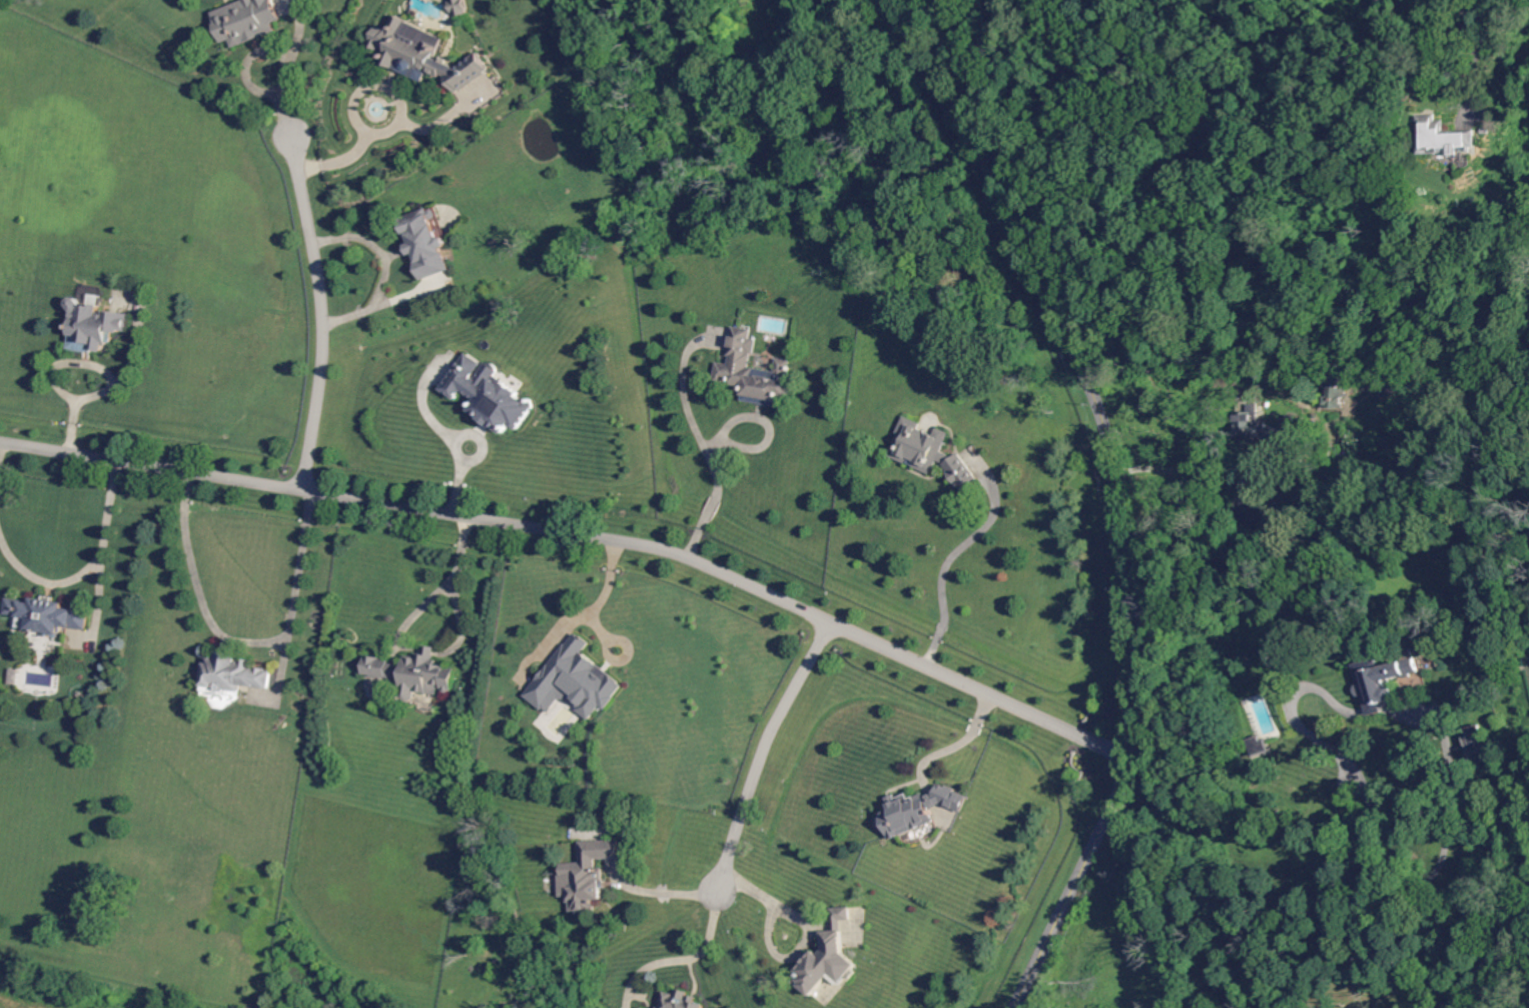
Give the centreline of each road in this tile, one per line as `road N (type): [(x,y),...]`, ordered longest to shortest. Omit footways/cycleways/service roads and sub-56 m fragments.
road 1 (tertiary): [(905,0),(1067,332),(1107,434),(1119,491),(1136,662),(1133,758),(1017,1007)]
road 2 (residential): [(308,490),(324,326),(292,134)]
road 3 (residential): [(1426,1007),(1431,996),(1415,966),(1340,953),(1327,930),(1343,904)]

